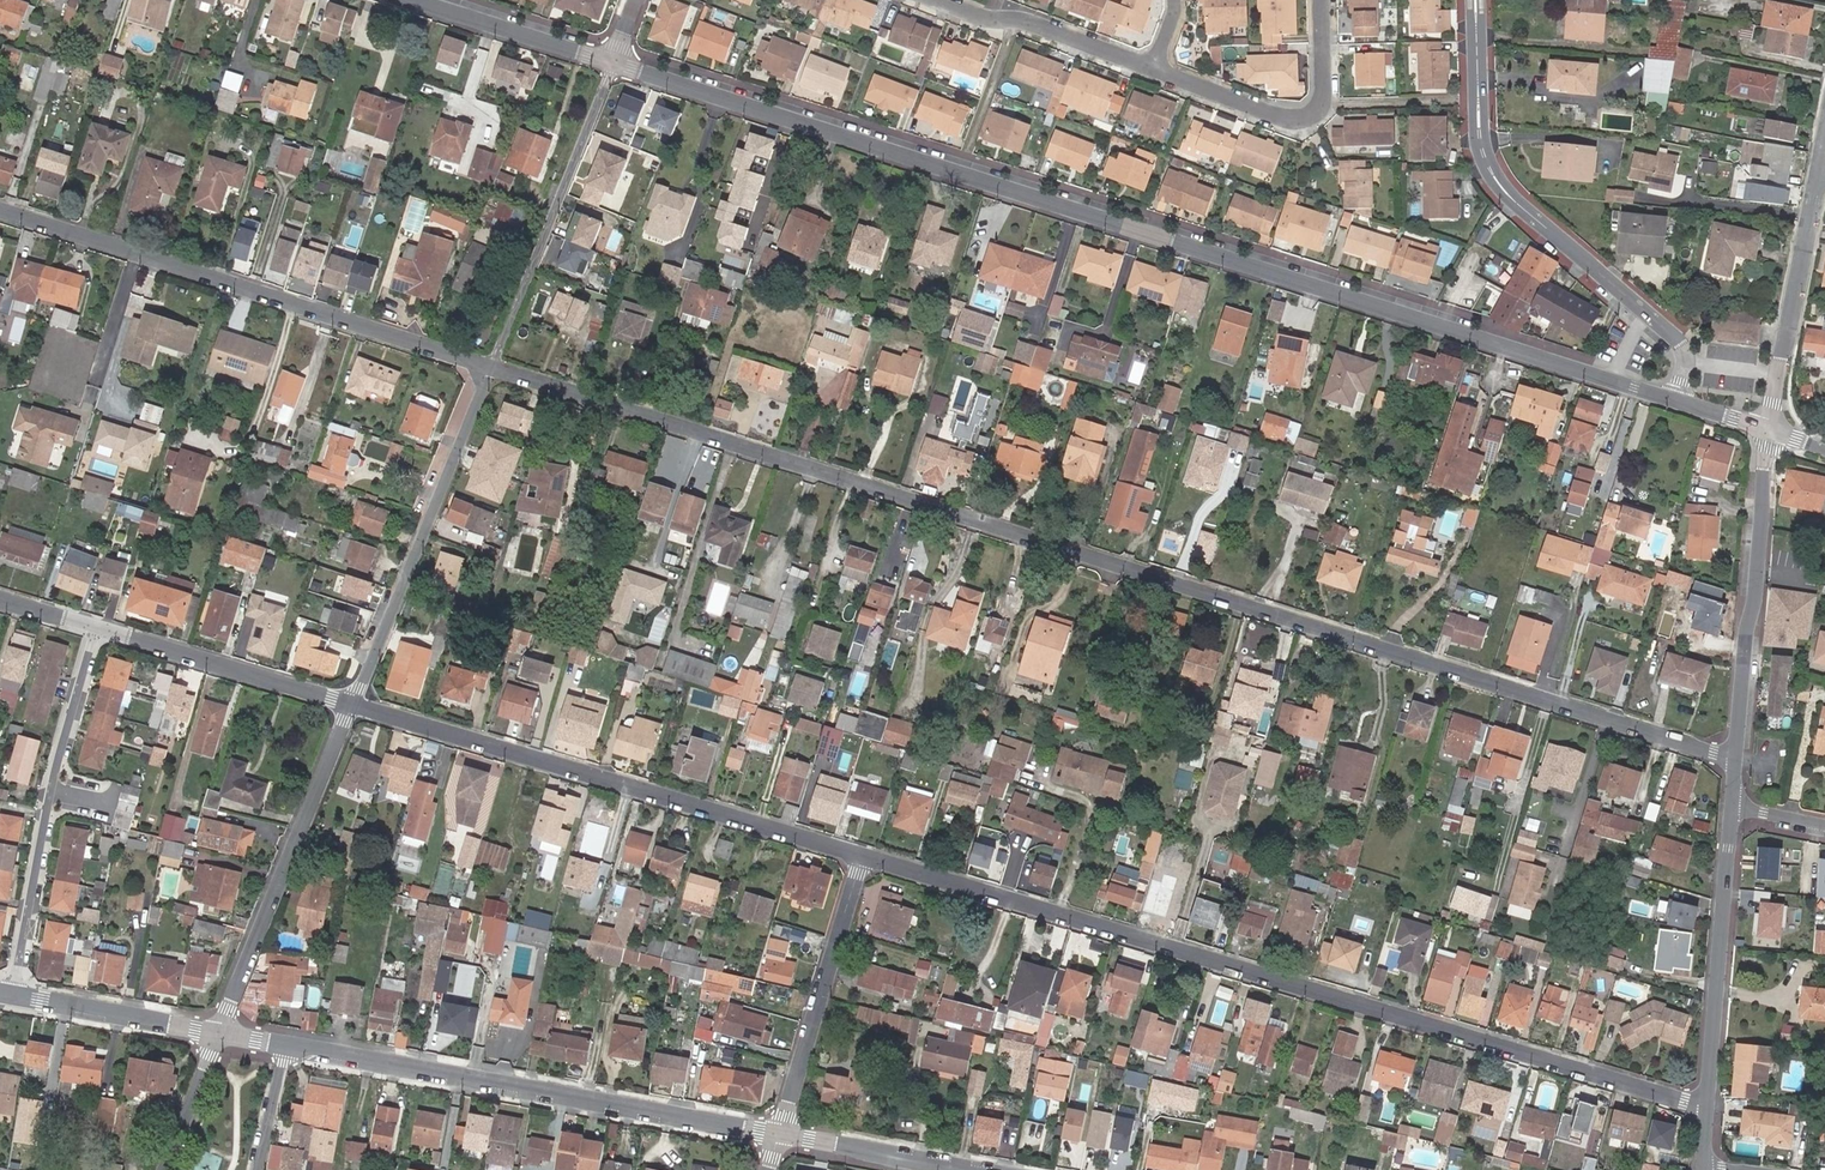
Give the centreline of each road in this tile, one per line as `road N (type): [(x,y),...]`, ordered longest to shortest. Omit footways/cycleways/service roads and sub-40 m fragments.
road 1 (residential): [(489,366),(1735,759)]
road 2 (residential): [(613,62),(1676,400)]
road 3 (residential): [(1705,1108),(860,858)]
road 4 (residential): [(860,858),(351,707)]
road 5 (residential): [(0,210),(489,366)]
road 6 (residential): [(288,1045),(780,1135)]
road 7 (residential): [(1475,0),(1479,133),(1490,171),(1679,343),(1685,363),(1676,400)]
road 8 (residential): [(13,995),(53,790),(96,632)]
road 9 (residential): [(489,366),(351,707)]
road 10 (residential): [(351,707),(218,1033)]
road 11 (residential): [(1770,430),(1735,759)]
road 12 (residential): [(613,62),(489,366)]
road 13 (residential): [(1731,807),(1705,1108)]
road 14 (residential): [(780,1135),(860,858)]
road 15 (residential): [(1320,0),(1322,103),(1307,116),(1279,116),(1153,68)]
road 16 (residential): [(1770,430),(1821,169)]
road 17 (residential): [(351,707),(96,632)]
road 18 (residential): [(1153,68),(1043,26),(937,0)]
road 19 (residential): [(13,995),(218,1033)]
road 20 (residential): [(418,0),(613,62)]
road 21 (residential): [(780,1135),(967,1169)]
road 22 (residential): [(218,1033),(163,1169)]
road 23 (residential): [(257,1169),(288,1045)]

